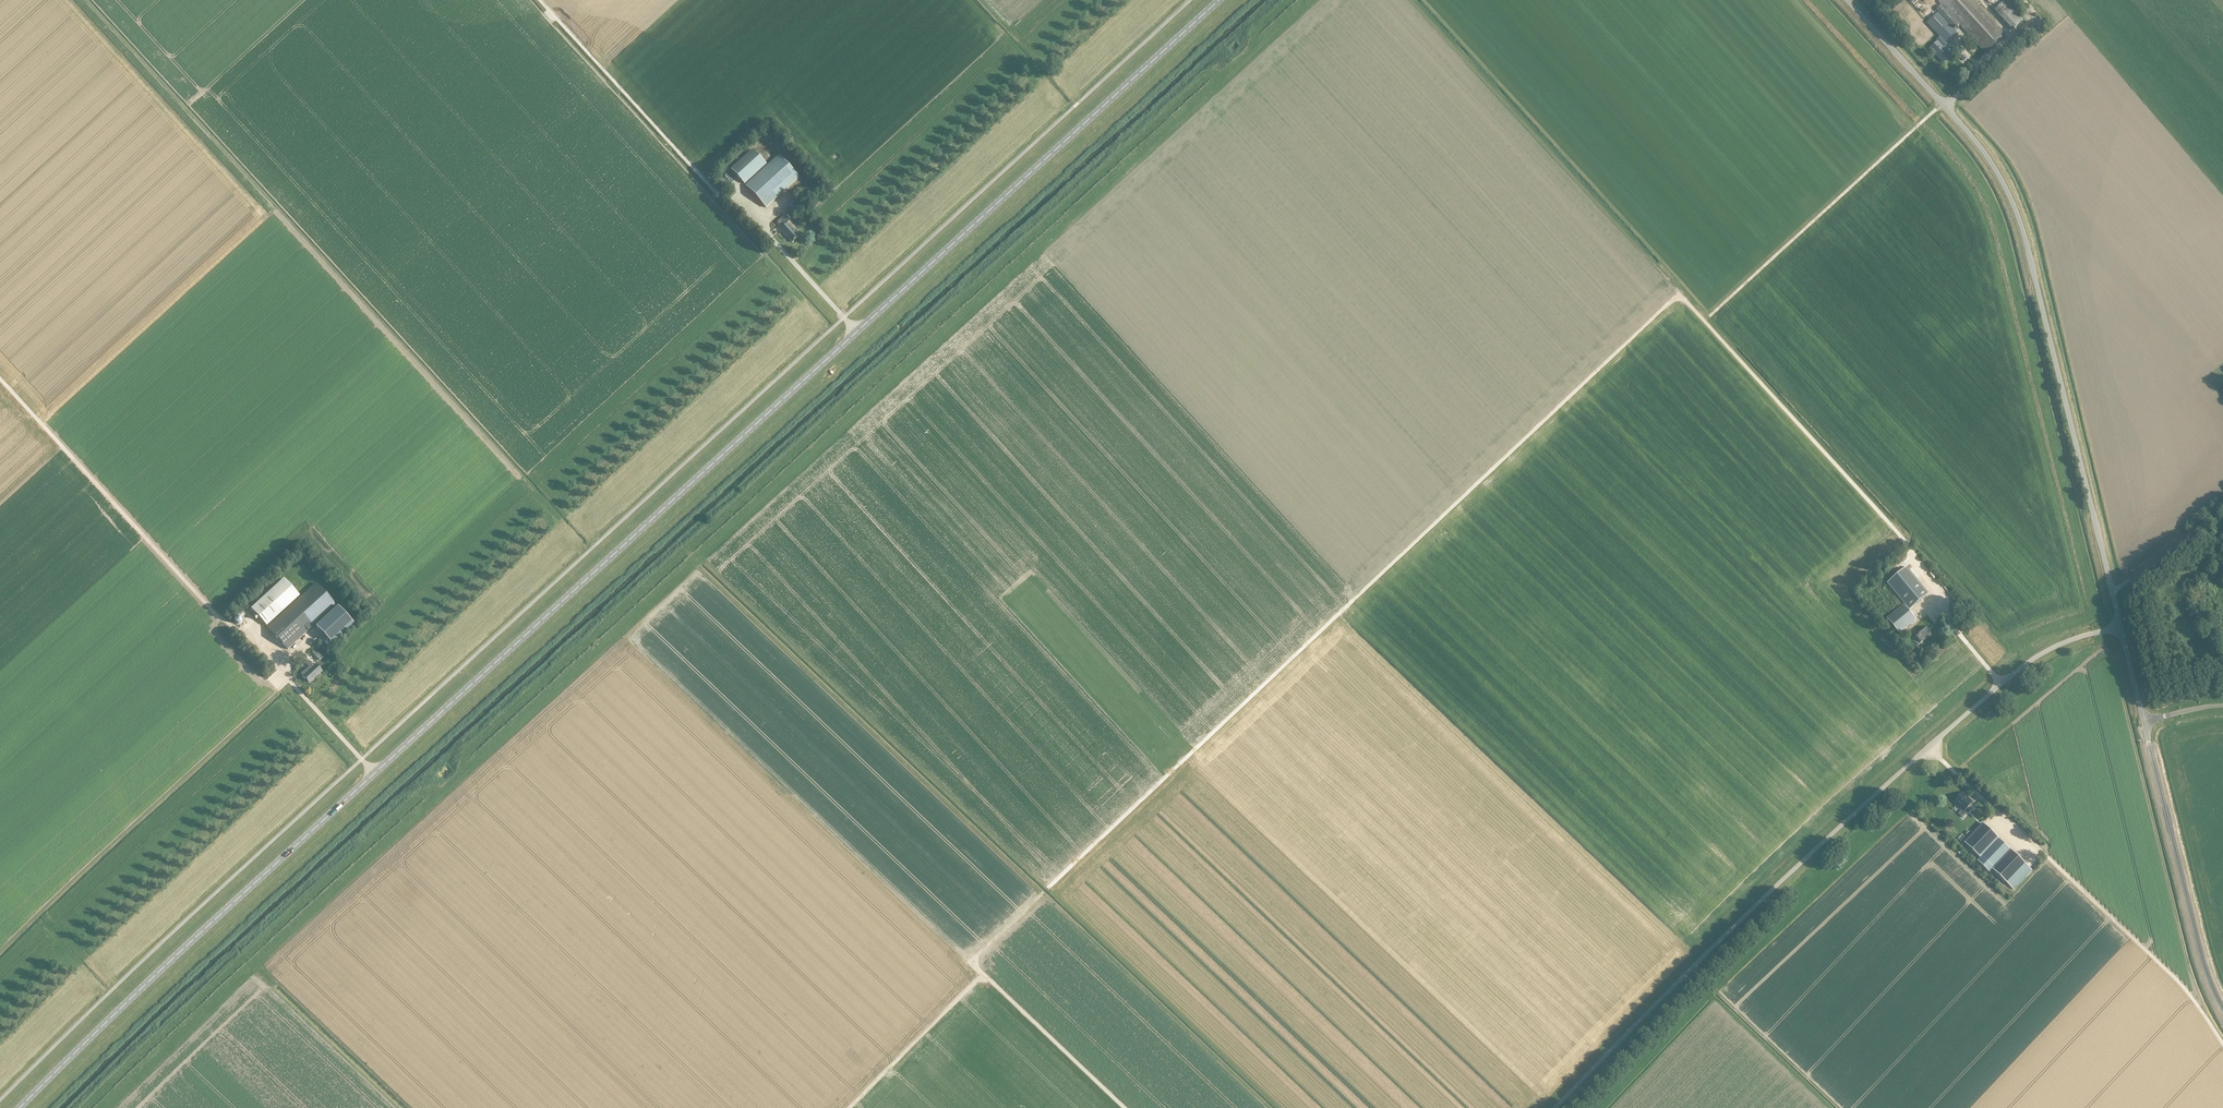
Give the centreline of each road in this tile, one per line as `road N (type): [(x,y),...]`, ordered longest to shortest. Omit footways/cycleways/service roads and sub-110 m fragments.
road 1 (secondary): [(21,1107),(276,862),(1219,0)]
road 2 (unclassified): [(1557,1107),(1729,932),(1931,744),(2042,654),(2121,628)]
road 3 (unclassified): [(2121,628),(2008,189),(1844,0)]
road 4 (unclassified): [(2222,1008),(2205,969),(2144,720)]
road 5 (track): [(2048,858),(2179,983),(2222,1046)]
road 6 (track): [(2222,507),(2111,591)]

